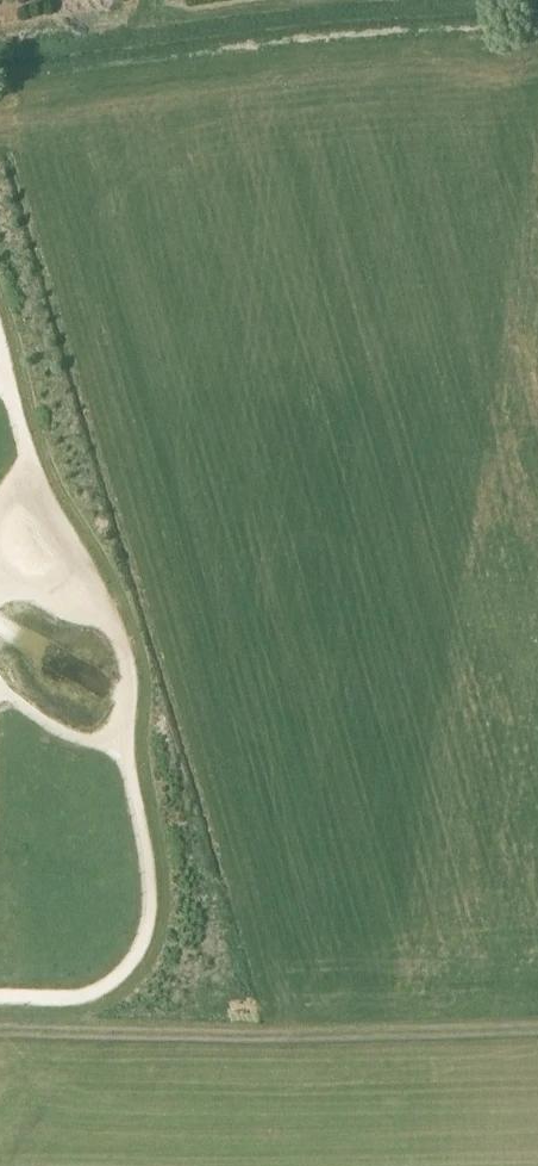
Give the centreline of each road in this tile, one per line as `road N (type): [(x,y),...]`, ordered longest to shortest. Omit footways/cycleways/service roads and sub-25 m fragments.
road 1 (track): [(537,1038),(0,1032)]

